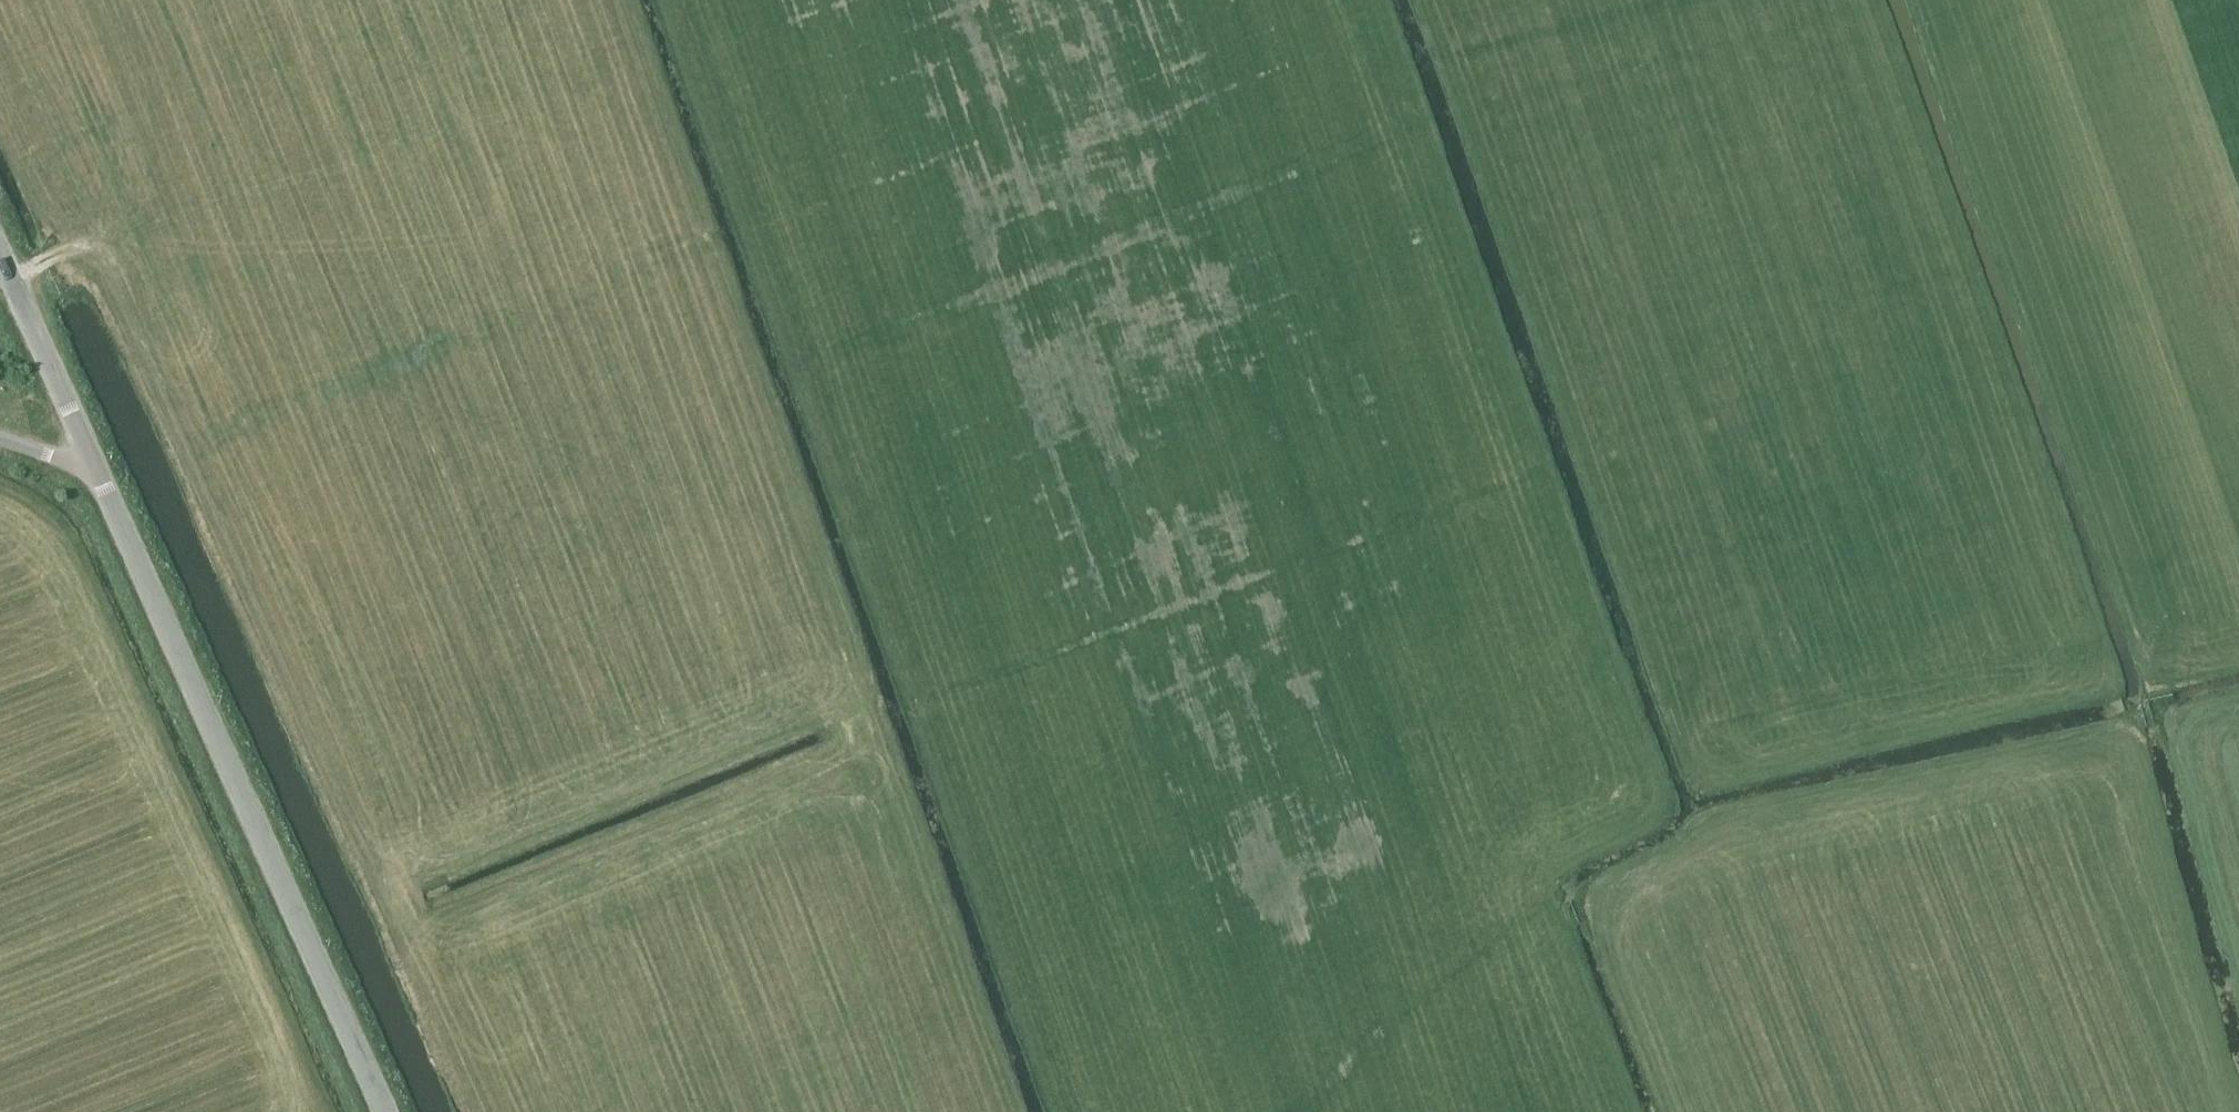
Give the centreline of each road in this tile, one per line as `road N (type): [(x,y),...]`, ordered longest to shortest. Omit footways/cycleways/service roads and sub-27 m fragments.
road 1 (tertiary): [(385,1111),(91,459)]
road 2 (tertiary): [(91,459),(0,252)]

